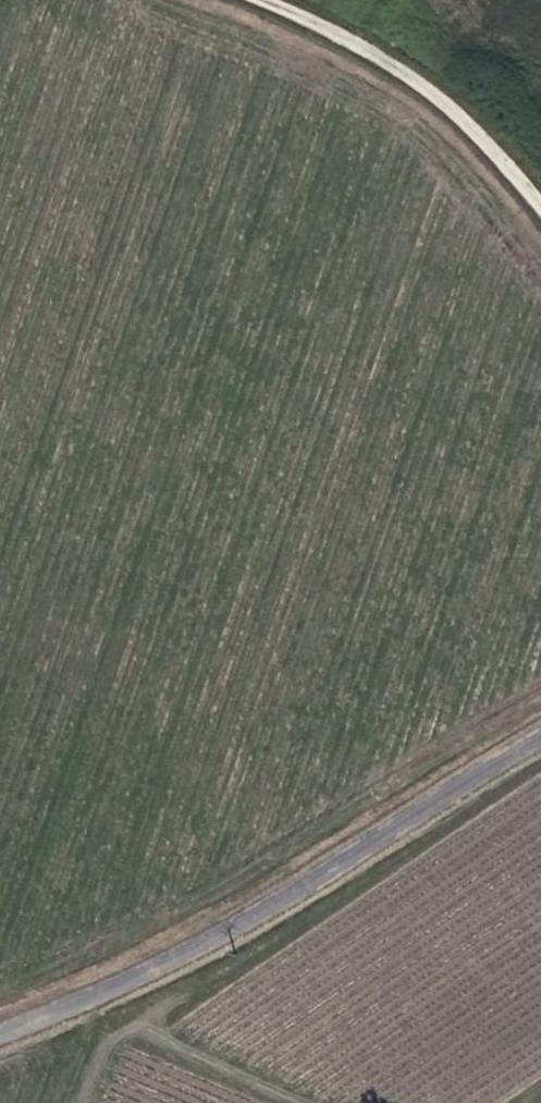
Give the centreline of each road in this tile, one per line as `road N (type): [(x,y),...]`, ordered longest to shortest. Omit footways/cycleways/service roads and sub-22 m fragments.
road 1 (unclassified): [(0,1026),(214,938),(396,826),(540,751)]
road 2 (track): [(267,0),(372,54),(473,126),(540,200)]

